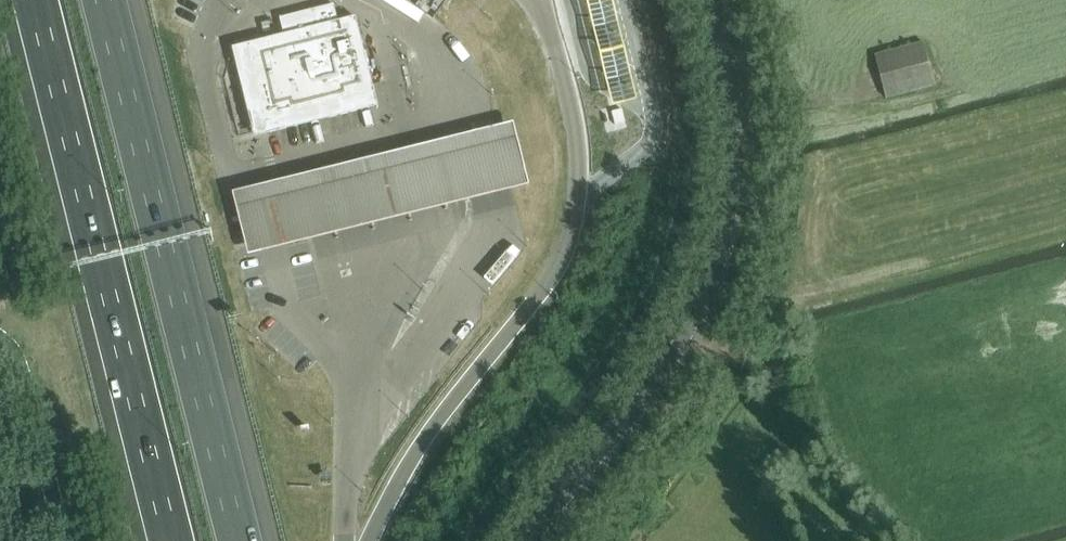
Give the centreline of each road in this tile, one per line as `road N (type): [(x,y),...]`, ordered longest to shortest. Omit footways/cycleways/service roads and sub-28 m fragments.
road 1 (unclassified): [(532,540),(658,381),(720,258),(732,150),(703,0)]
road 2 (motorway): [(238,540),(102,0)]
road 3 (motorway): [(36,0),(171,540)]
road 4 (track): [(707,293),(754,308),(918,264)]

